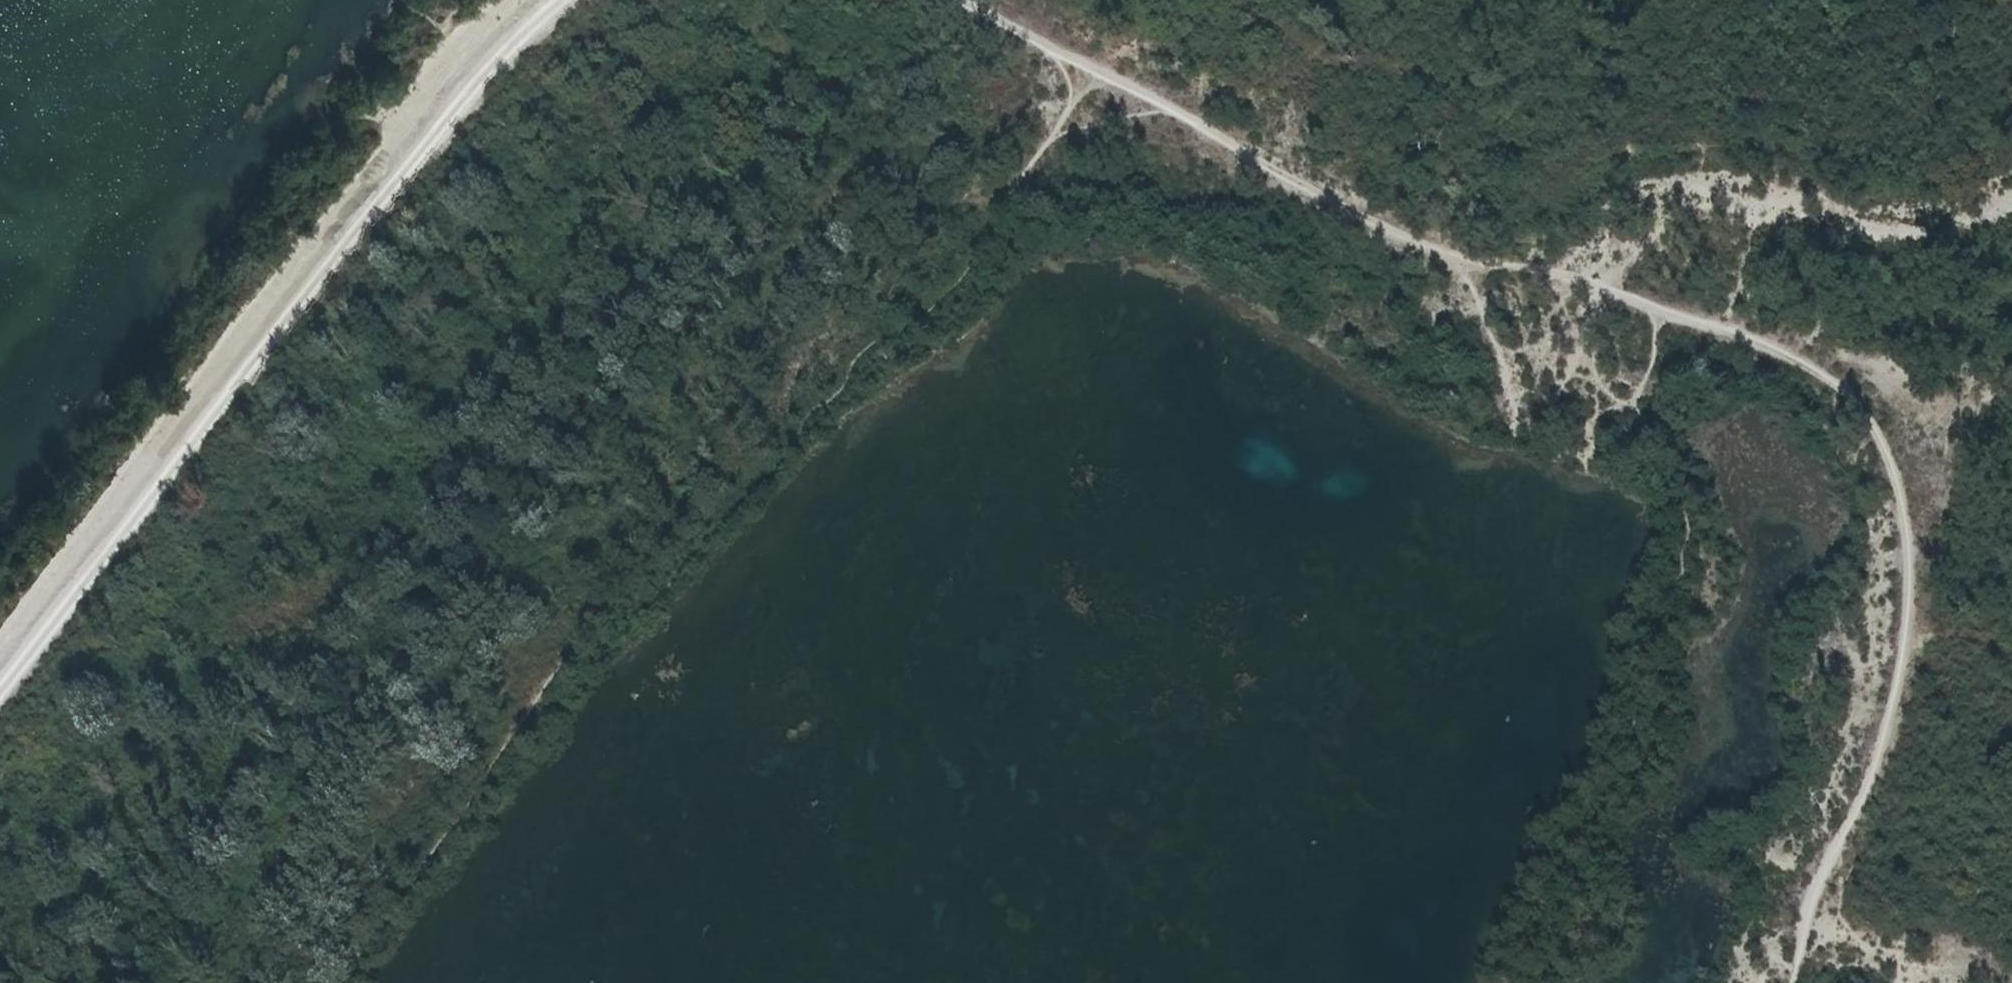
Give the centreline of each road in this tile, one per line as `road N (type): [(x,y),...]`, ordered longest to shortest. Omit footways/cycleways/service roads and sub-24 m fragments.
road 1 (track): [(533,0),(0,655)]

